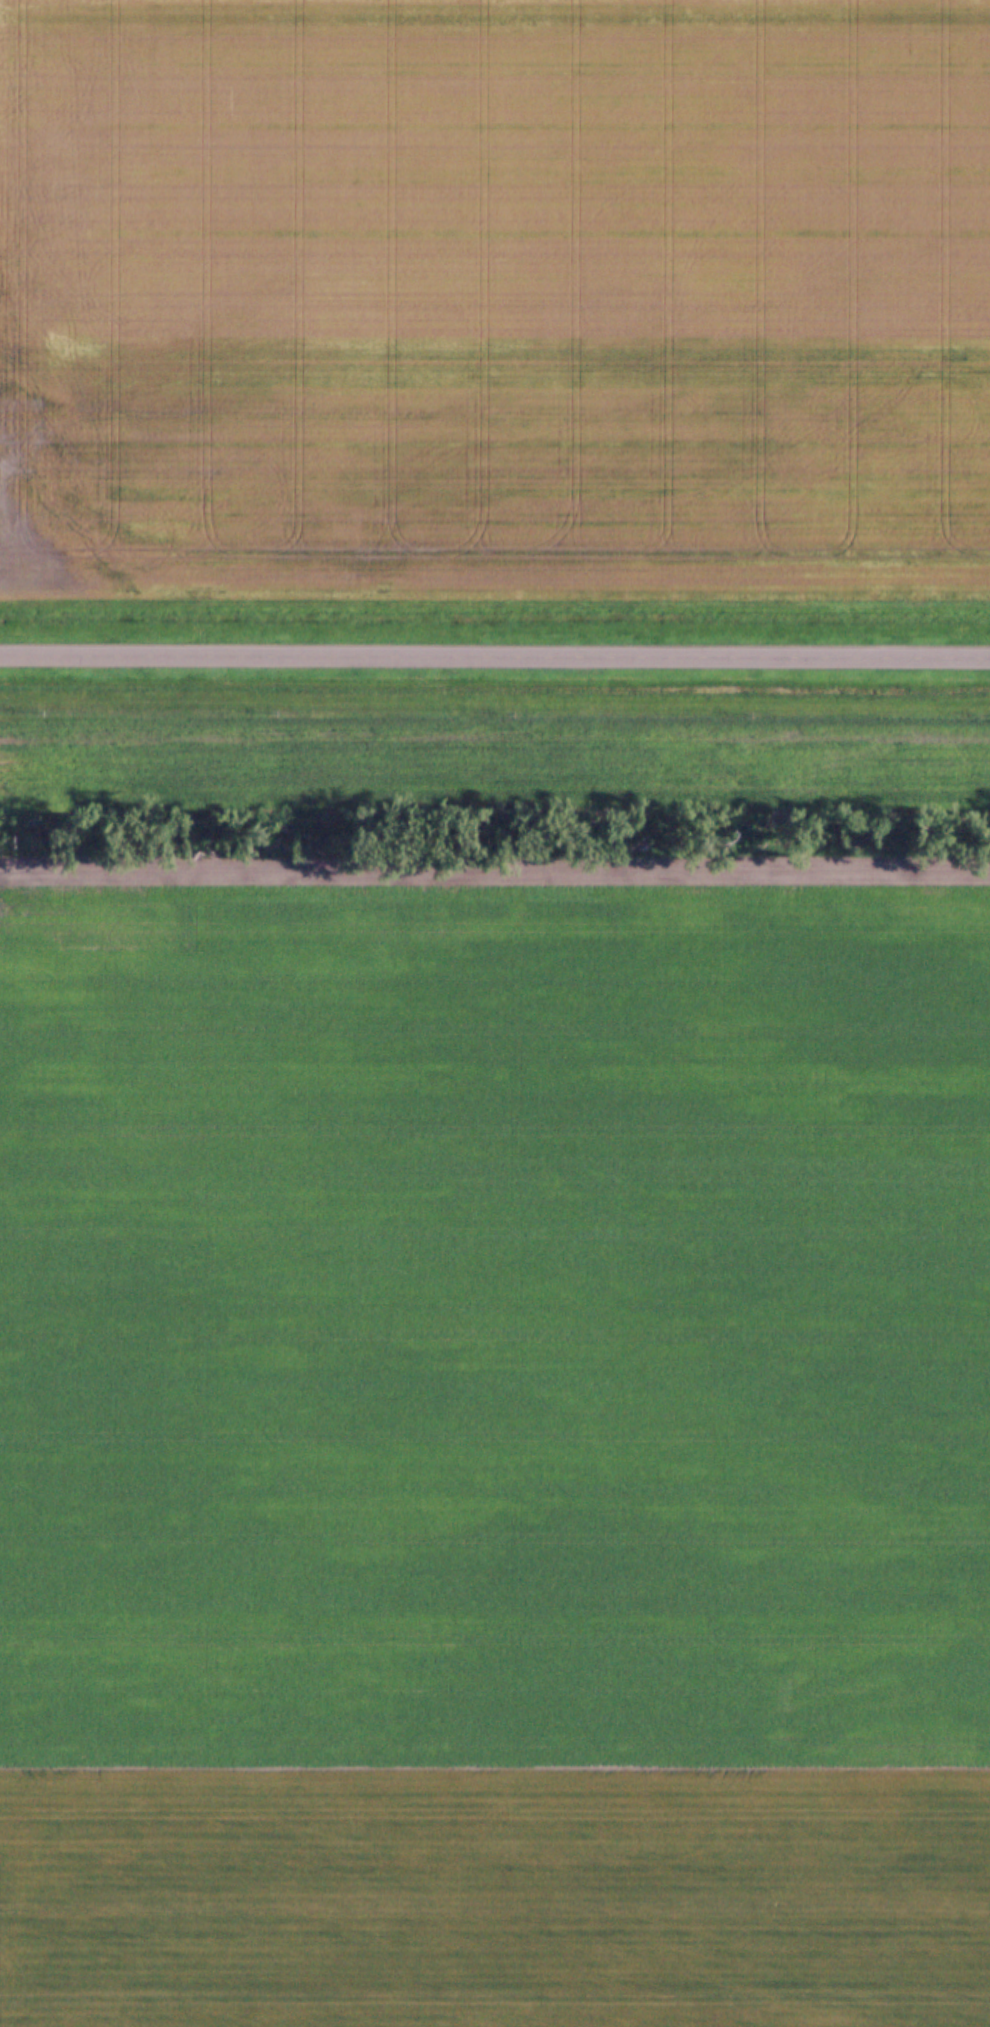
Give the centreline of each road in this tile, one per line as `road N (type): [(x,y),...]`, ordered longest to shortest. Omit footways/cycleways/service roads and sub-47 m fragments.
road 1 (tertiary): [(0,657),(989,658)]

